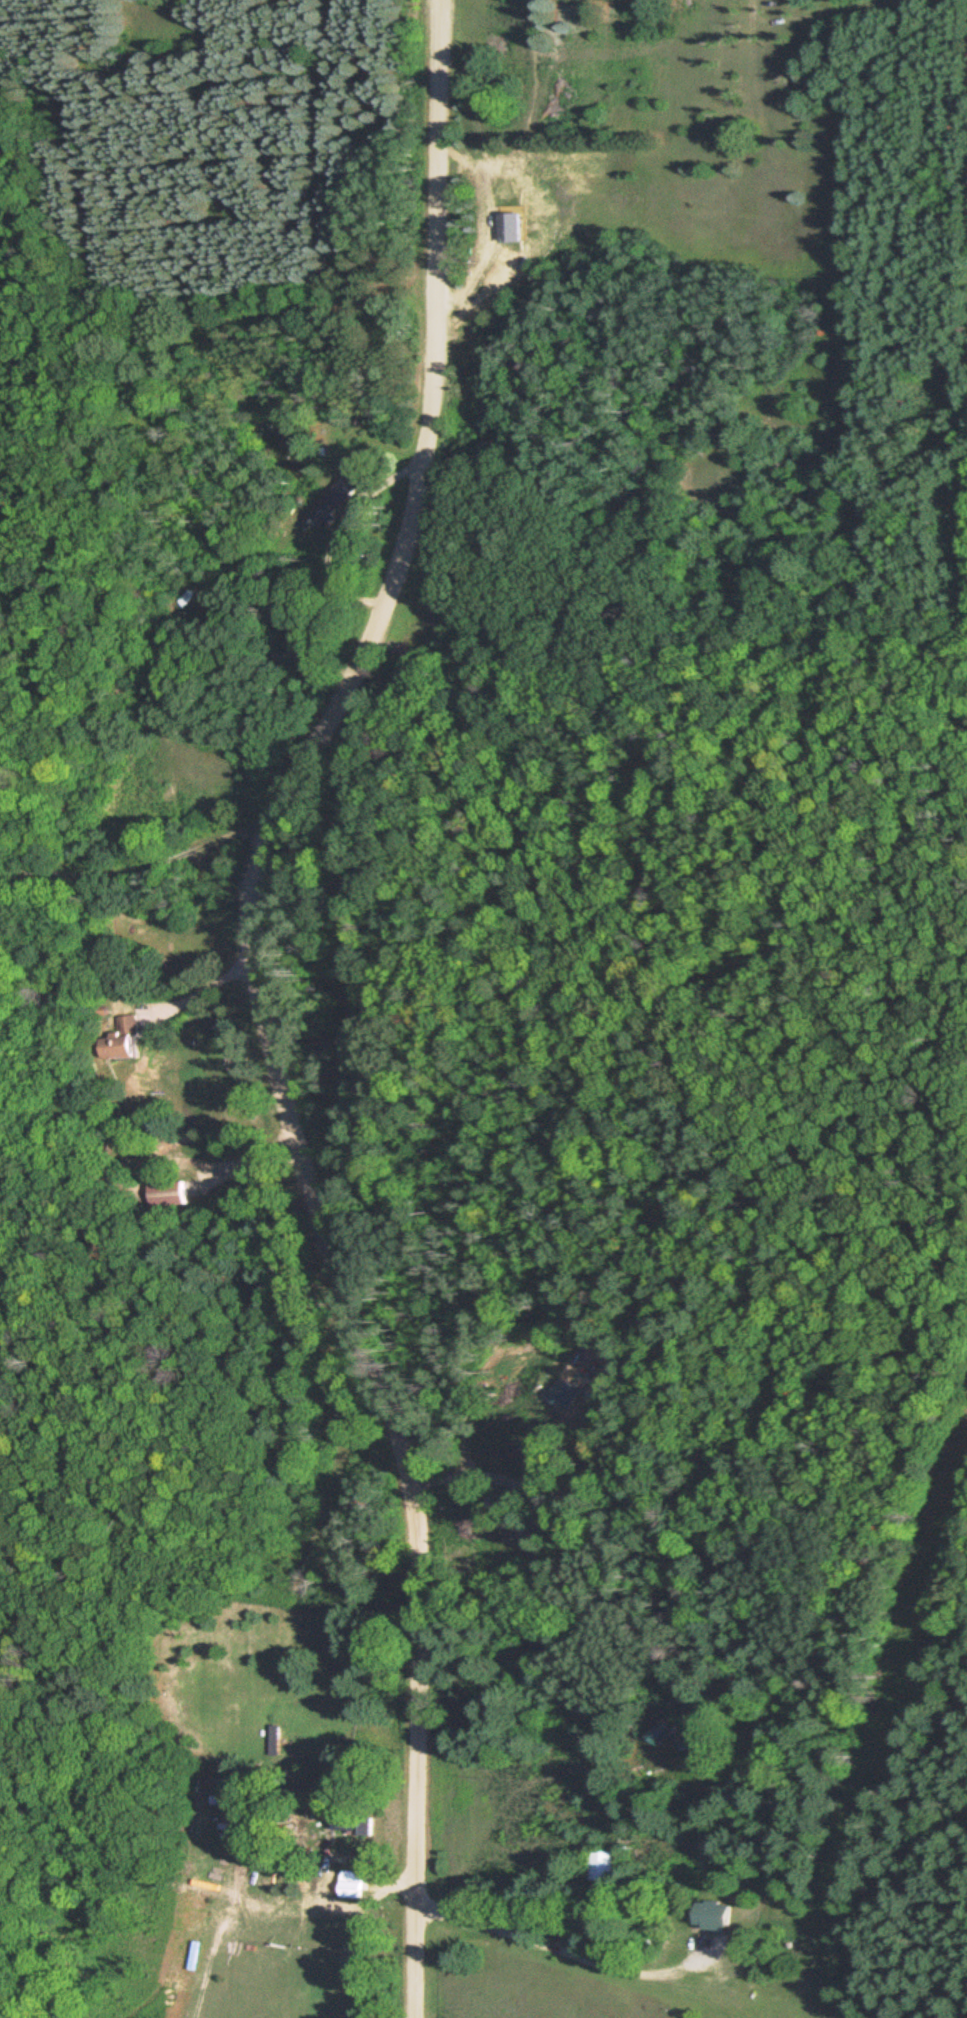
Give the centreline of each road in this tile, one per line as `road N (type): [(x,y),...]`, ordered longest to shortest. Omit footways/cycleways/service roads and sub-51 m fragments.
road 1 (residential): [(417,2017),(422,1522),(257,954),(253,873),(267,825),(388,601),(411,523),(430,421),(442,0)]

